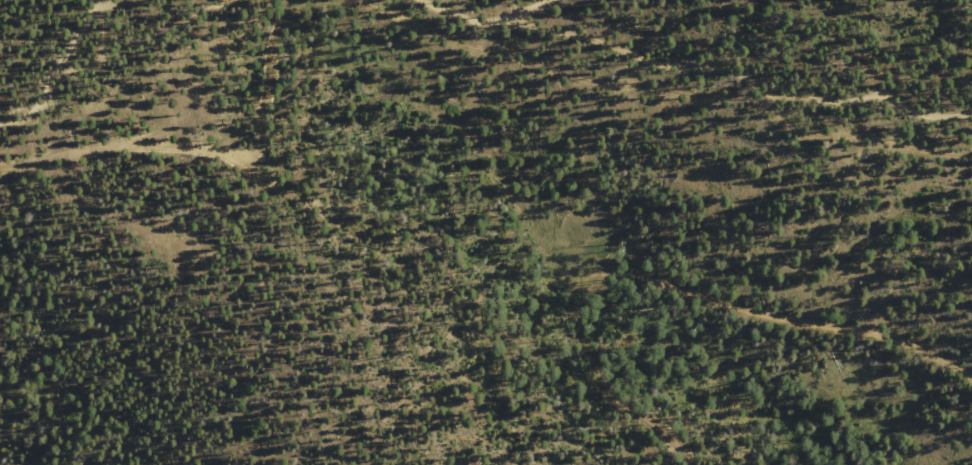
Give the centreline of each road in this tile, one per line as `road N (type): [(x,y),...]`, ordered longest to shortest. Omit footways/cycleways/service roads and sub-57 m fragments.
road 1 (track): [(0,168),(50,130),(331,215),(443,333),(535,464)]
road 2 (track): [(677,464),(596,338),(575,253),(614,277),(897,342),(971,384)]
road 3 (track): [(186,0),(151,8),(50,130)]

